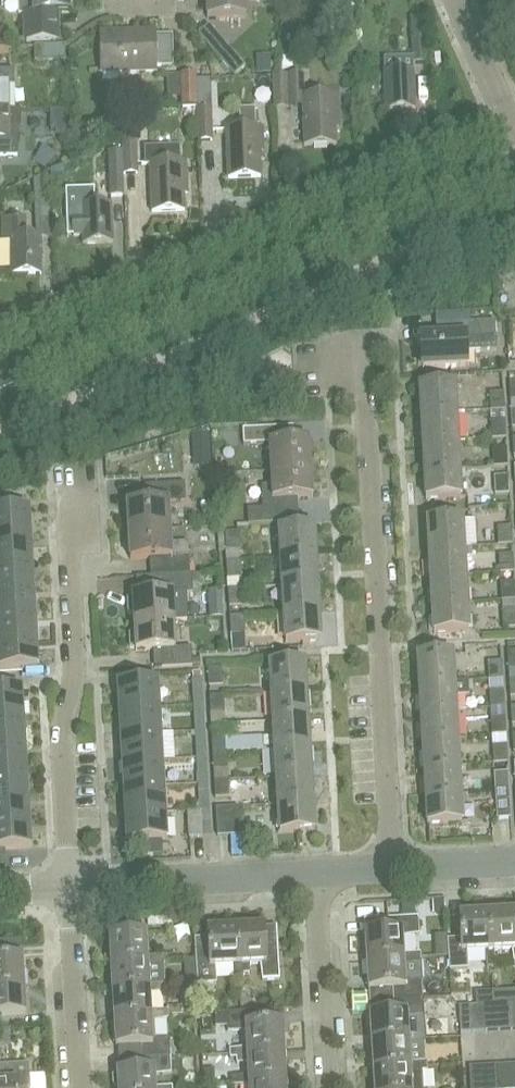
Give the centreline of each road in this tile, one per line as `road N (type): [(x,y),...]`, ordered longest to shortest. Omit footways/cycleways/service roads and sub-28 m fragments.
road 1 (tertiary): [(0,390),(407,209),(514,187)]
road 2 (residential): [(0,336),(505,114)]
road 3 (residential): [(395,870),(365,373)]
road 4 (residential): [(72,888),(64,733),(78,648),(72,512)]
road 5 (residential): [(72,888),(321,874)]
road 6 (residential): [(332,1087),(321,874)]
road 7 (residential): [(82,1087),(72,888)]
road 8 (residential): [(457,0),(505,114)]
road 9 (residential): [(395,870),(514,863)]

